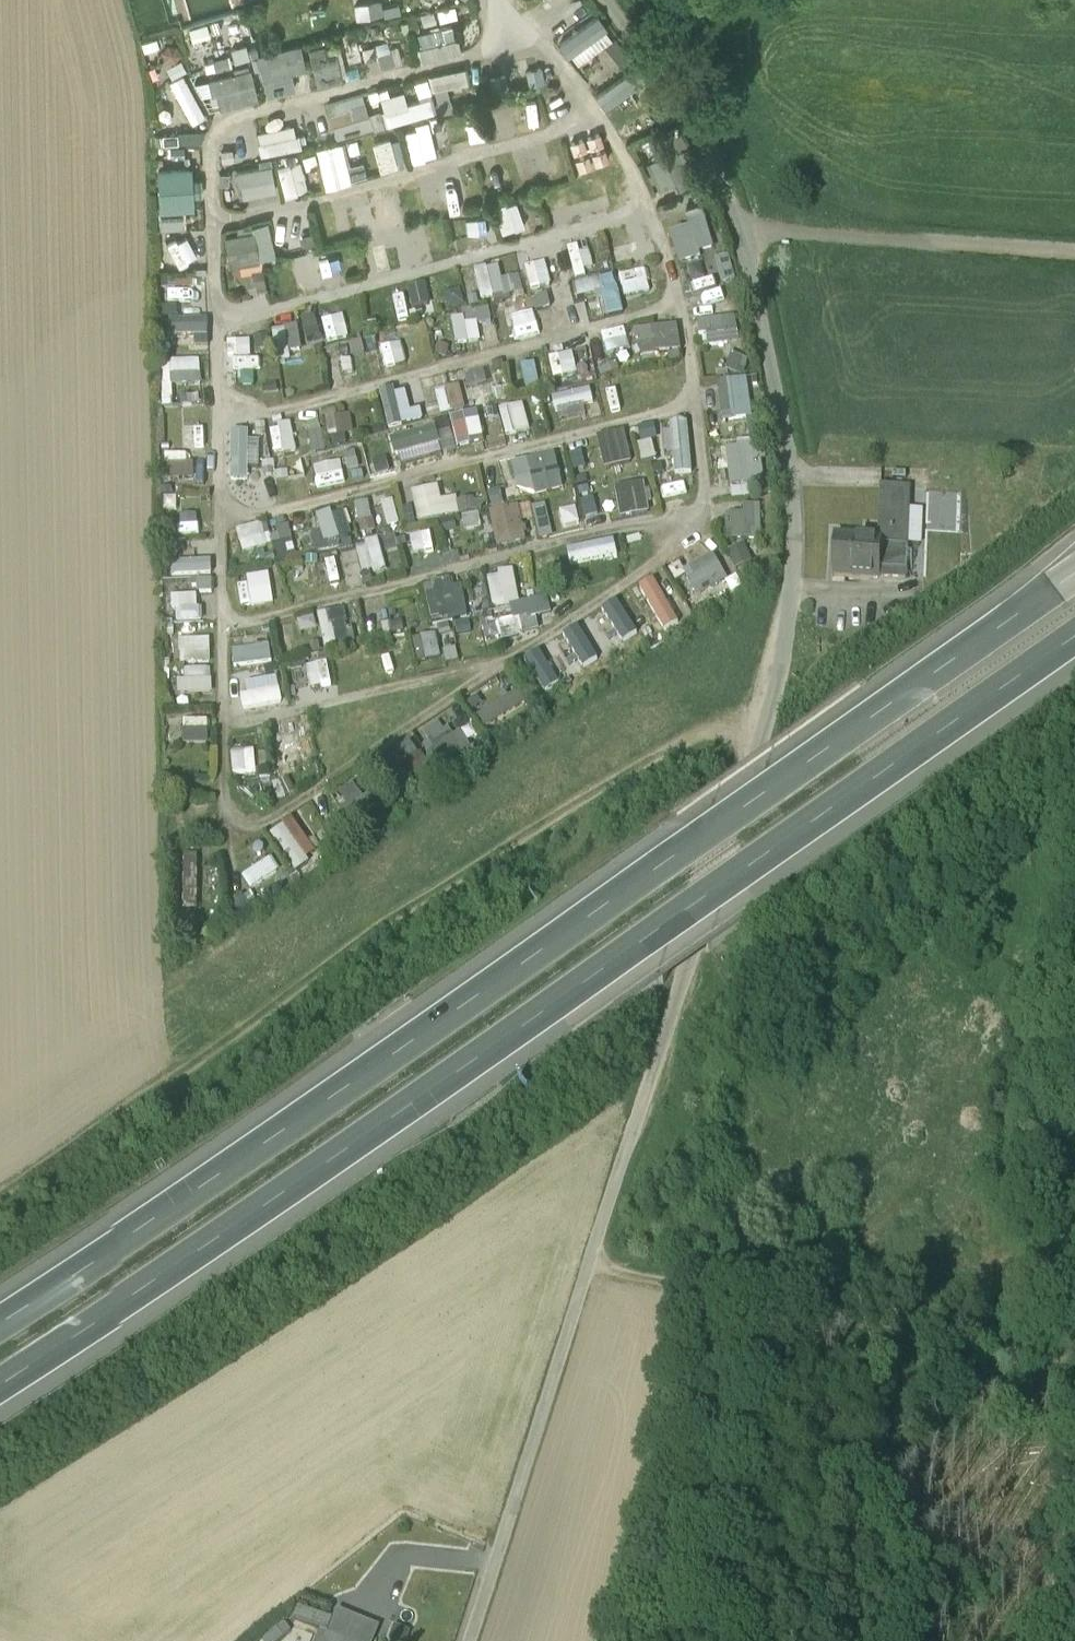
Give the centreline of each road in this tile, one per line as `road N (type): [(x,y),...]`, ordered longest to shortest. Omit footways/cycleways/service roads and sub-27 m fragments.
road 1 (unclassified): [(605,0),(671,89),(709,159),(765,333),(797,546),(760,750),(472,1640)]
road 2 (motorway): [(1074,580),(494,1001),(0,1336)]
road 3 (motorway): [(0,1396),(422,1112),(1074,641)]
road 4 (track): [(0,1199),(564,809),(697,743),(732,741),(760,750)]
road 5 (track): [(1074,1362),(589,1275)]
road 6 (track): [(1050,1640),(1074,1354)]

